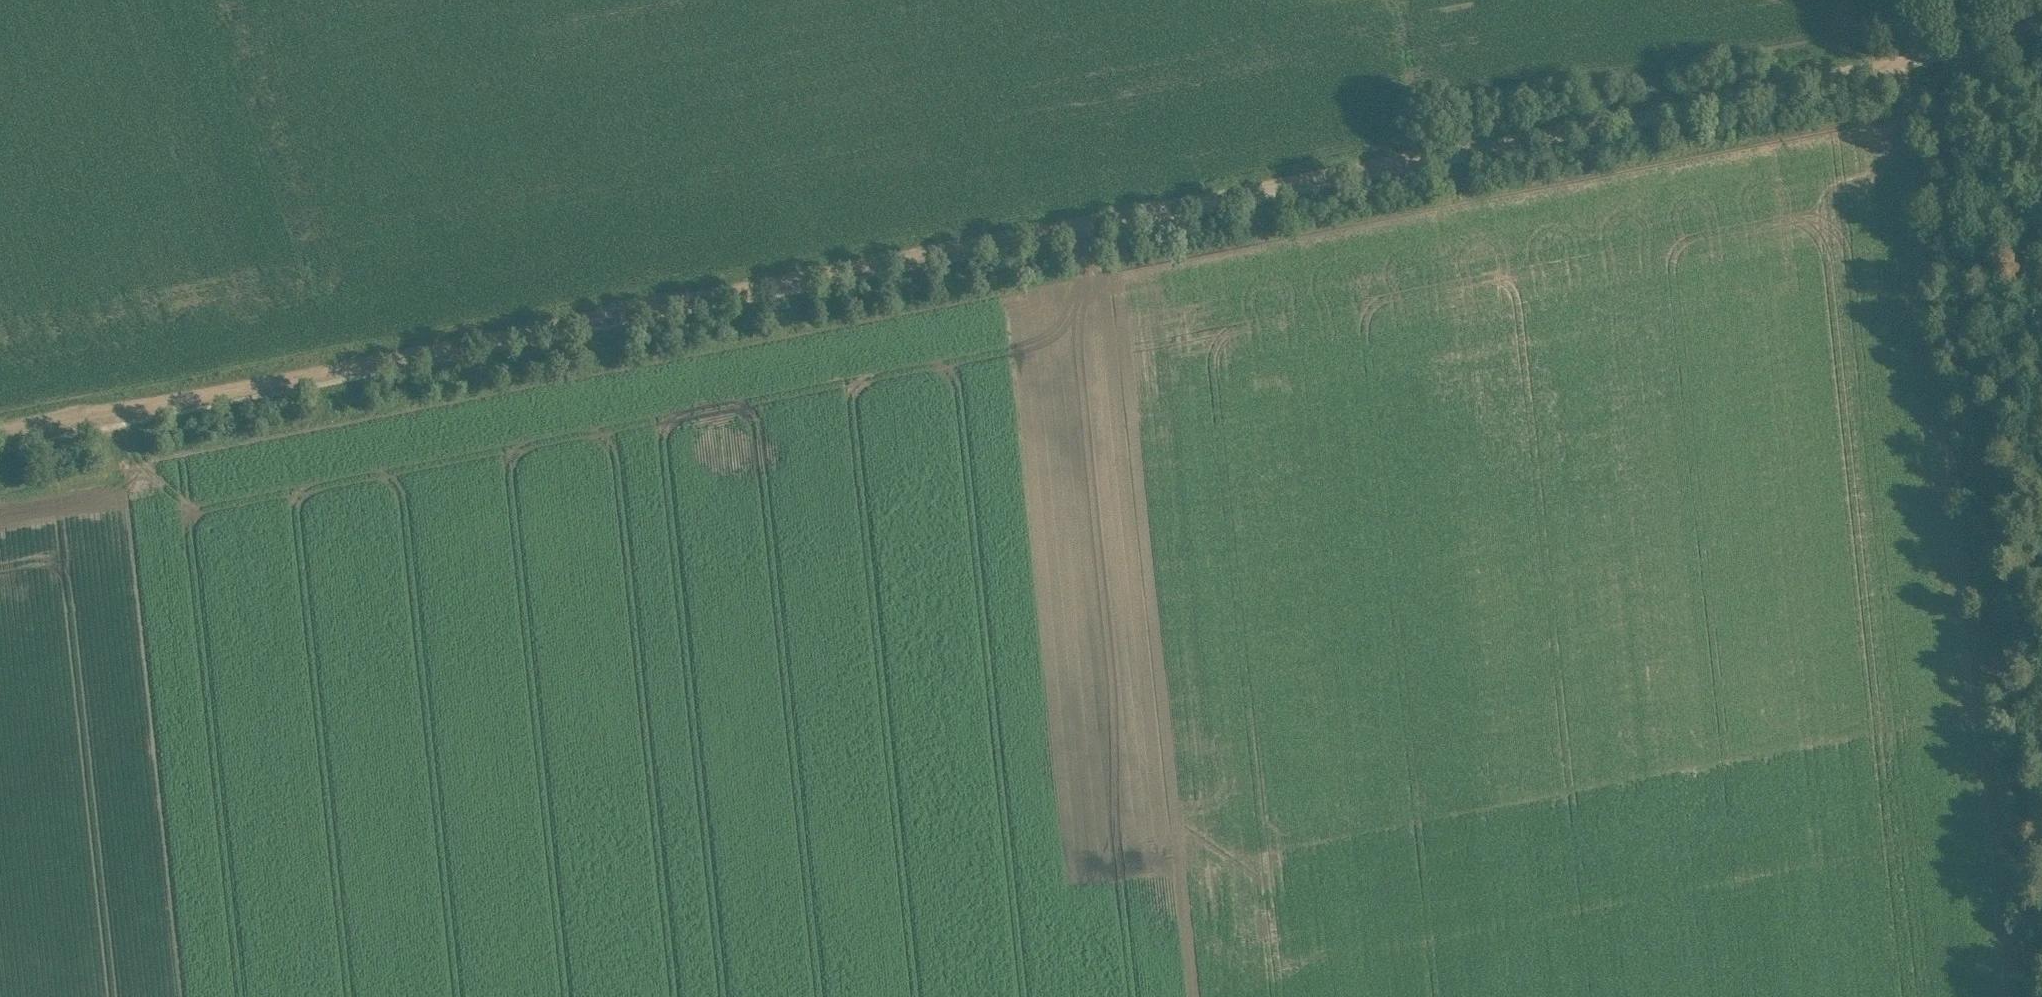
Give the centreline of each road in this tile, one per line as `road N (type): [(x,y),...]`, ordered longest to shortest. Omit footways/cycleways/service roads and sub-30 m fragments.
road 1 (track): [(0,432),(1560,124),(1888,50),(1935,55),(2041,32)]

